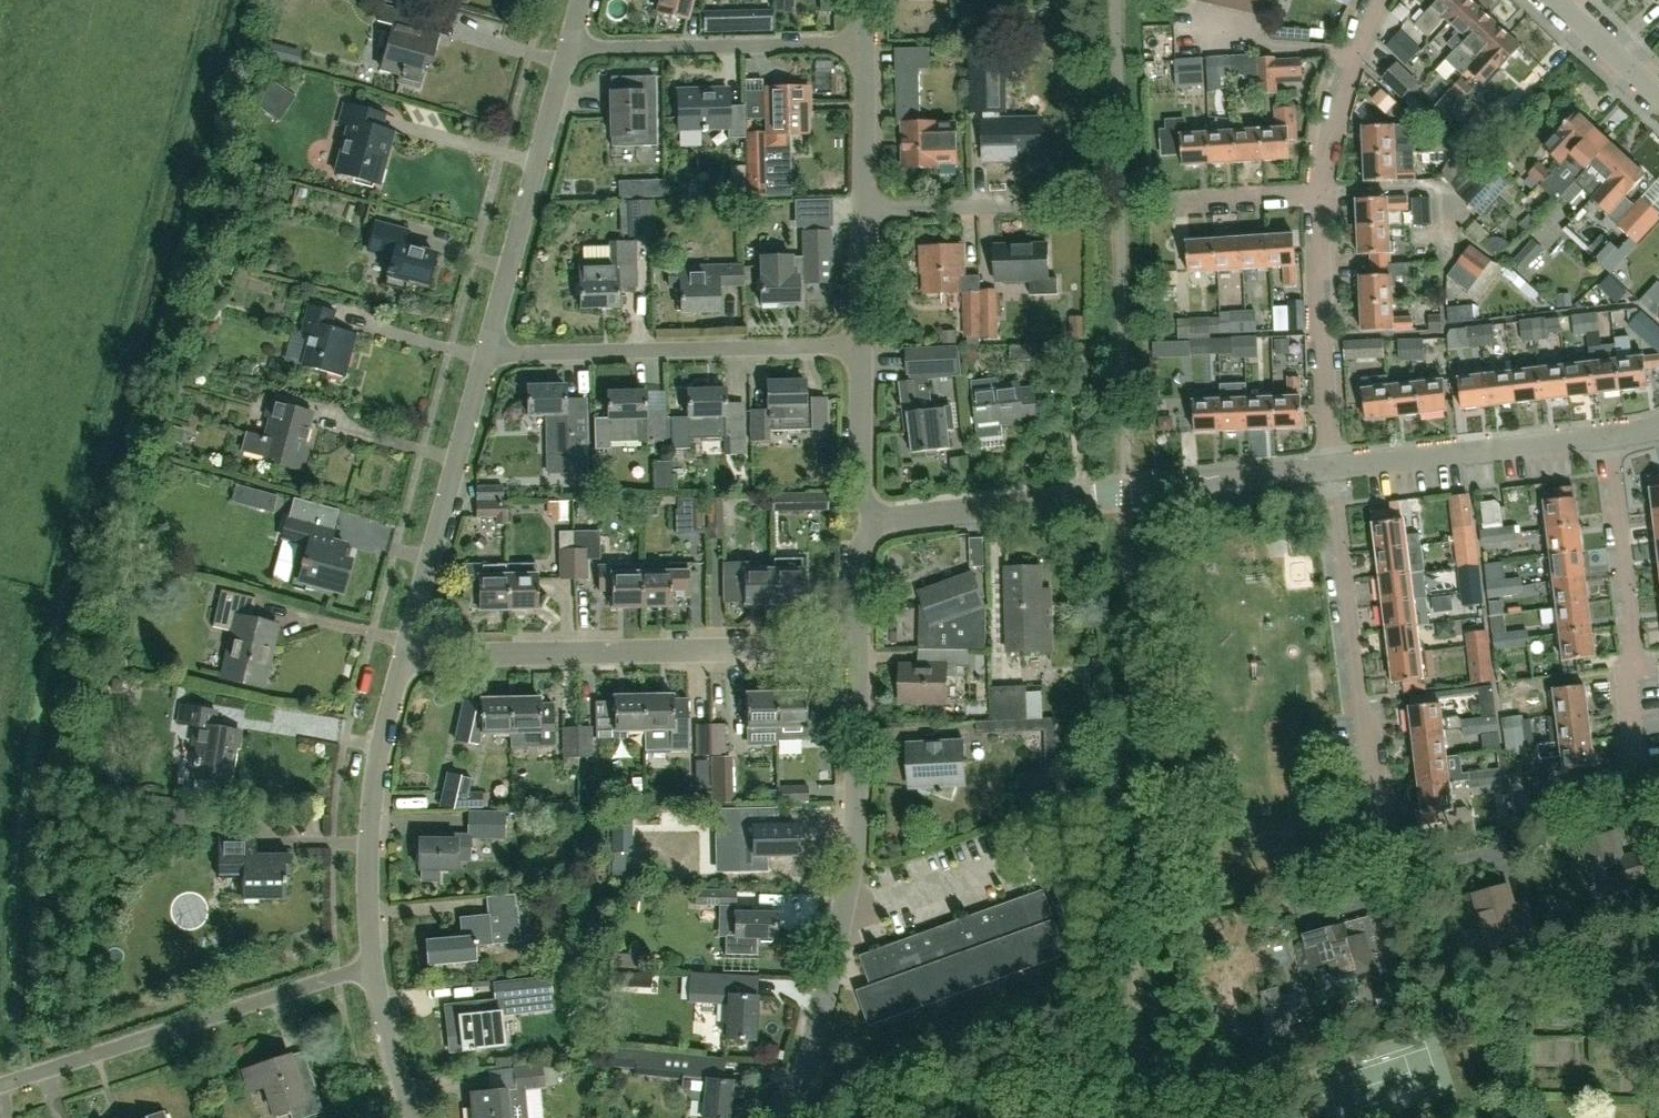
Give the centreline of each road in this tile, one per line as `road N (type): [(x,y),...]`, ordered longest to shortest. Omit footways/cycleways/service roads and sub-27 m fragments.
road 1 (residential): [(789,1117),(807,1078),(854,840),(859,645)]
road 2 (residential): [(862,522),(1330,466)]
road 3 (residential): [(404,662),(859,645)]
road 4 (residential): [(0,1090),(374,970)]
road 5 (residential): [(863,346),(487,348)]
road 6 (residential): [(1381,815),(1330,466)]
road 7 (residential): [(1634,775),(1625,674),(1634,652),(1608,435)]
road 8 (residential): [(404,662),(487,348)]
road 9 (residential): [(374,970),(365,913),(372,780),(404,662)]
road 10 (residential): [(487,348),(565,51)]
road 11 (residential): [(565,51),(869,44)]
road 12 (residential): [(1330,466),(1608,435)]
road 13 (residential): [(1330,466),(1318,192)]
road 14 (residential): [(1069,206),(866,210)]
road 15 (residential): [(1318,192),(1338,79),(1374,0)]
road 16 (residential): [(862,522),(863,346)]
road 17 (residential): [(866,210),(869,44)]
road 18 (residential): [(410,1117),(386,1043),(374,970)]
road 19 (residential): [(1175,200),(1318,192)]
road 20 (residential): [(1658,93),(1558,0)]
road 21 (residential): [(863,346),(866,210)]
road 22 (residential): [(859,645),(862,522)]

